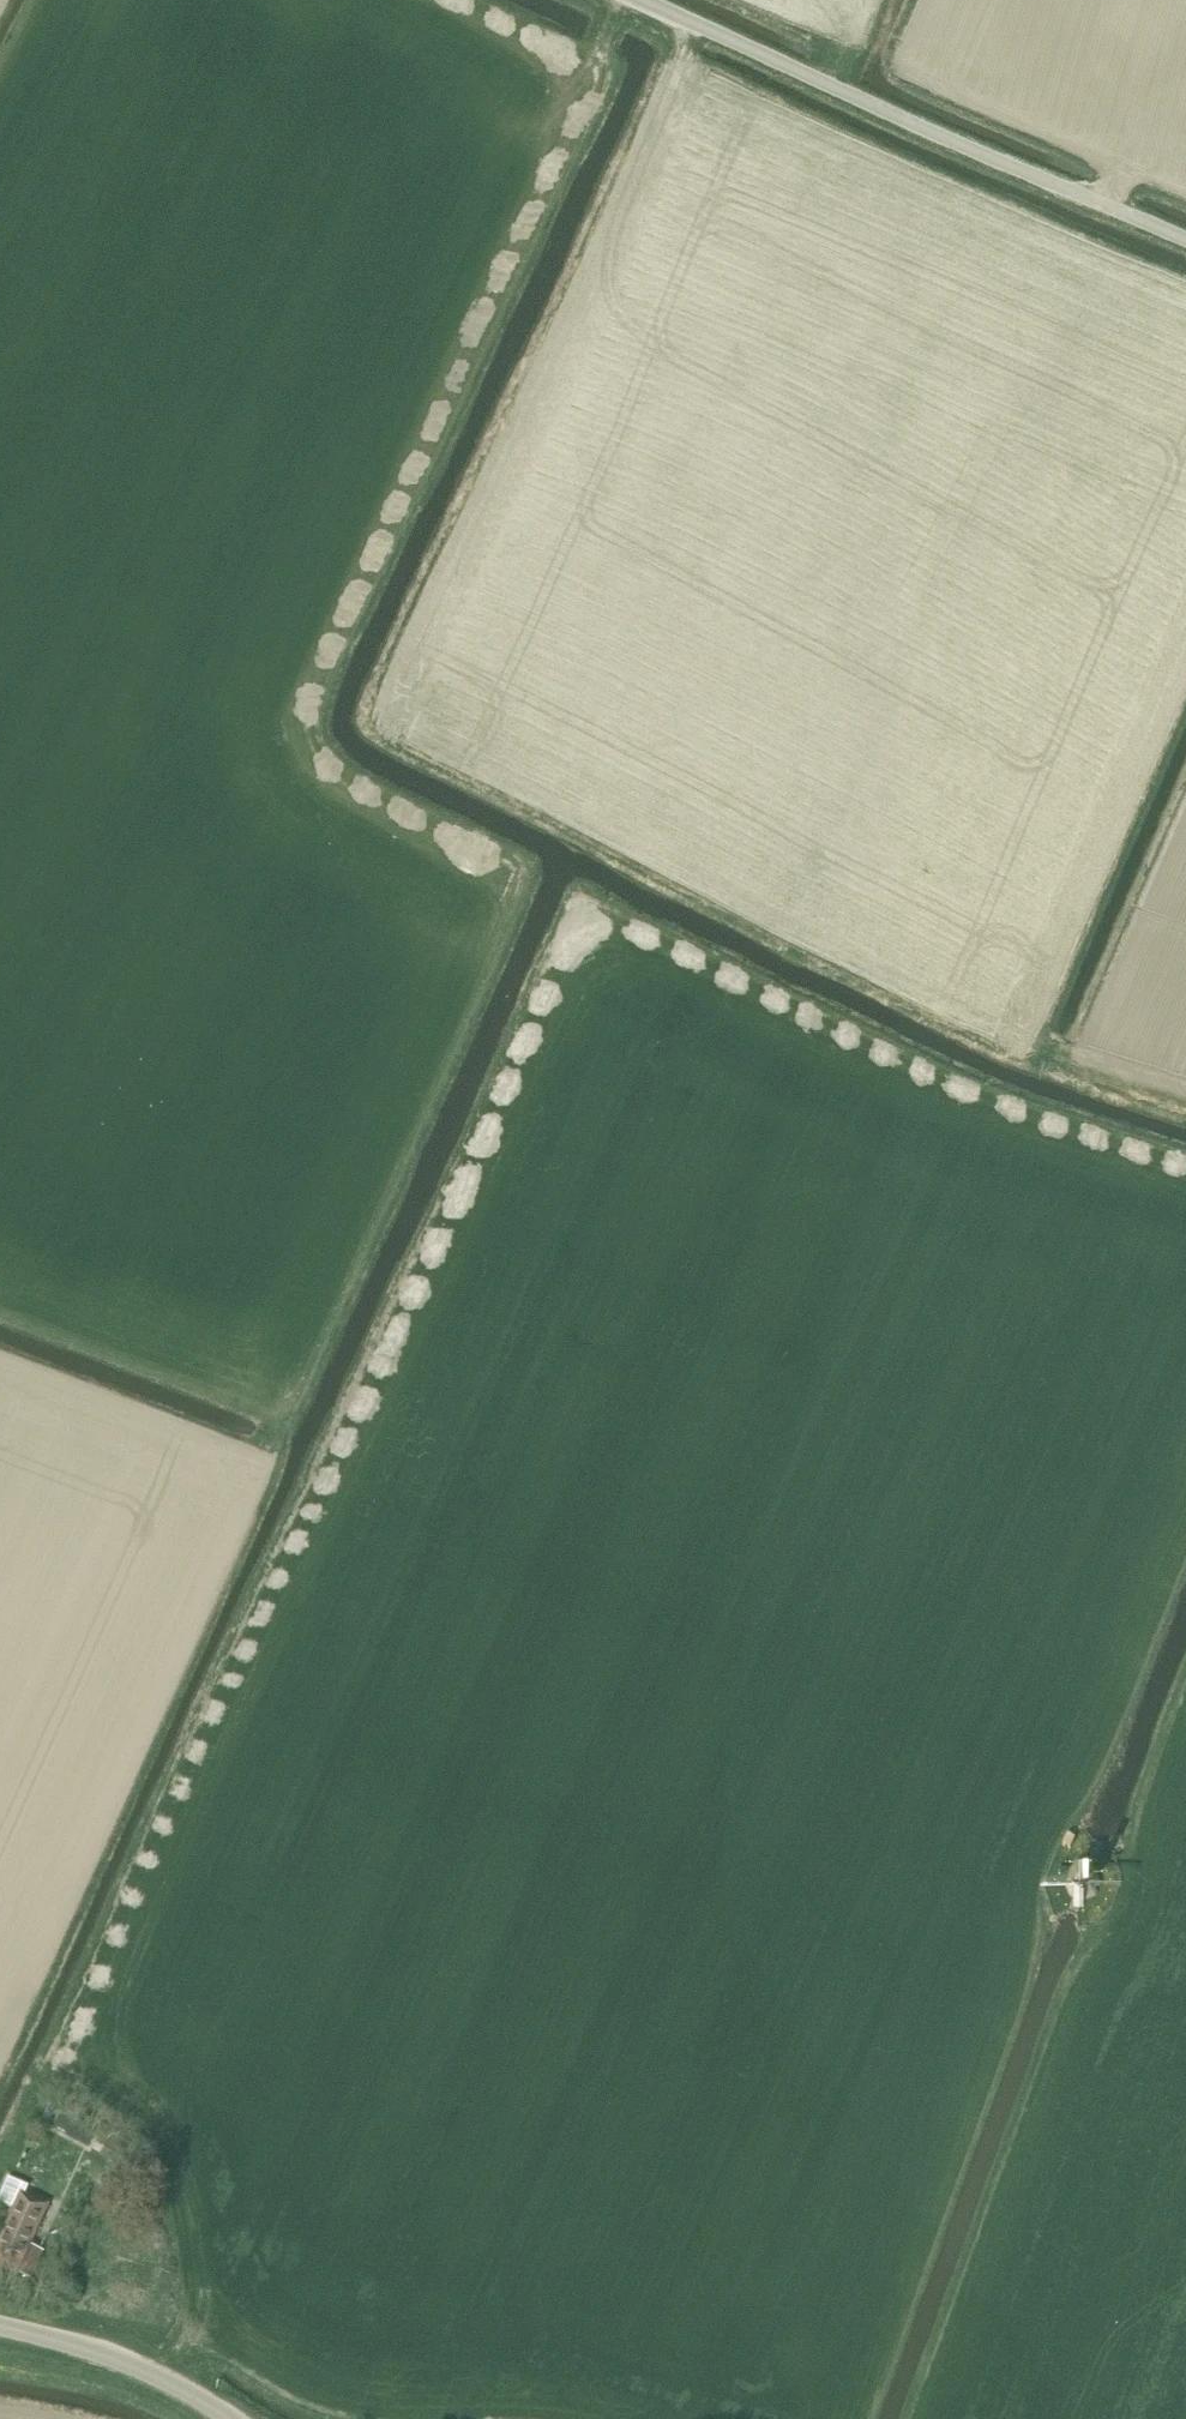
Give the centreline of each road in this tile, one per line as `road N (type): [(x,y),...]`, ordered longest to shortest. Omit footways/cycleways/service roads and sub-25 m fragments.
road 1 (unclassified): [(643,0),(1185,239)]
road 2 (tertiary): [(233,2418),(105,2353),(0,2327)]

